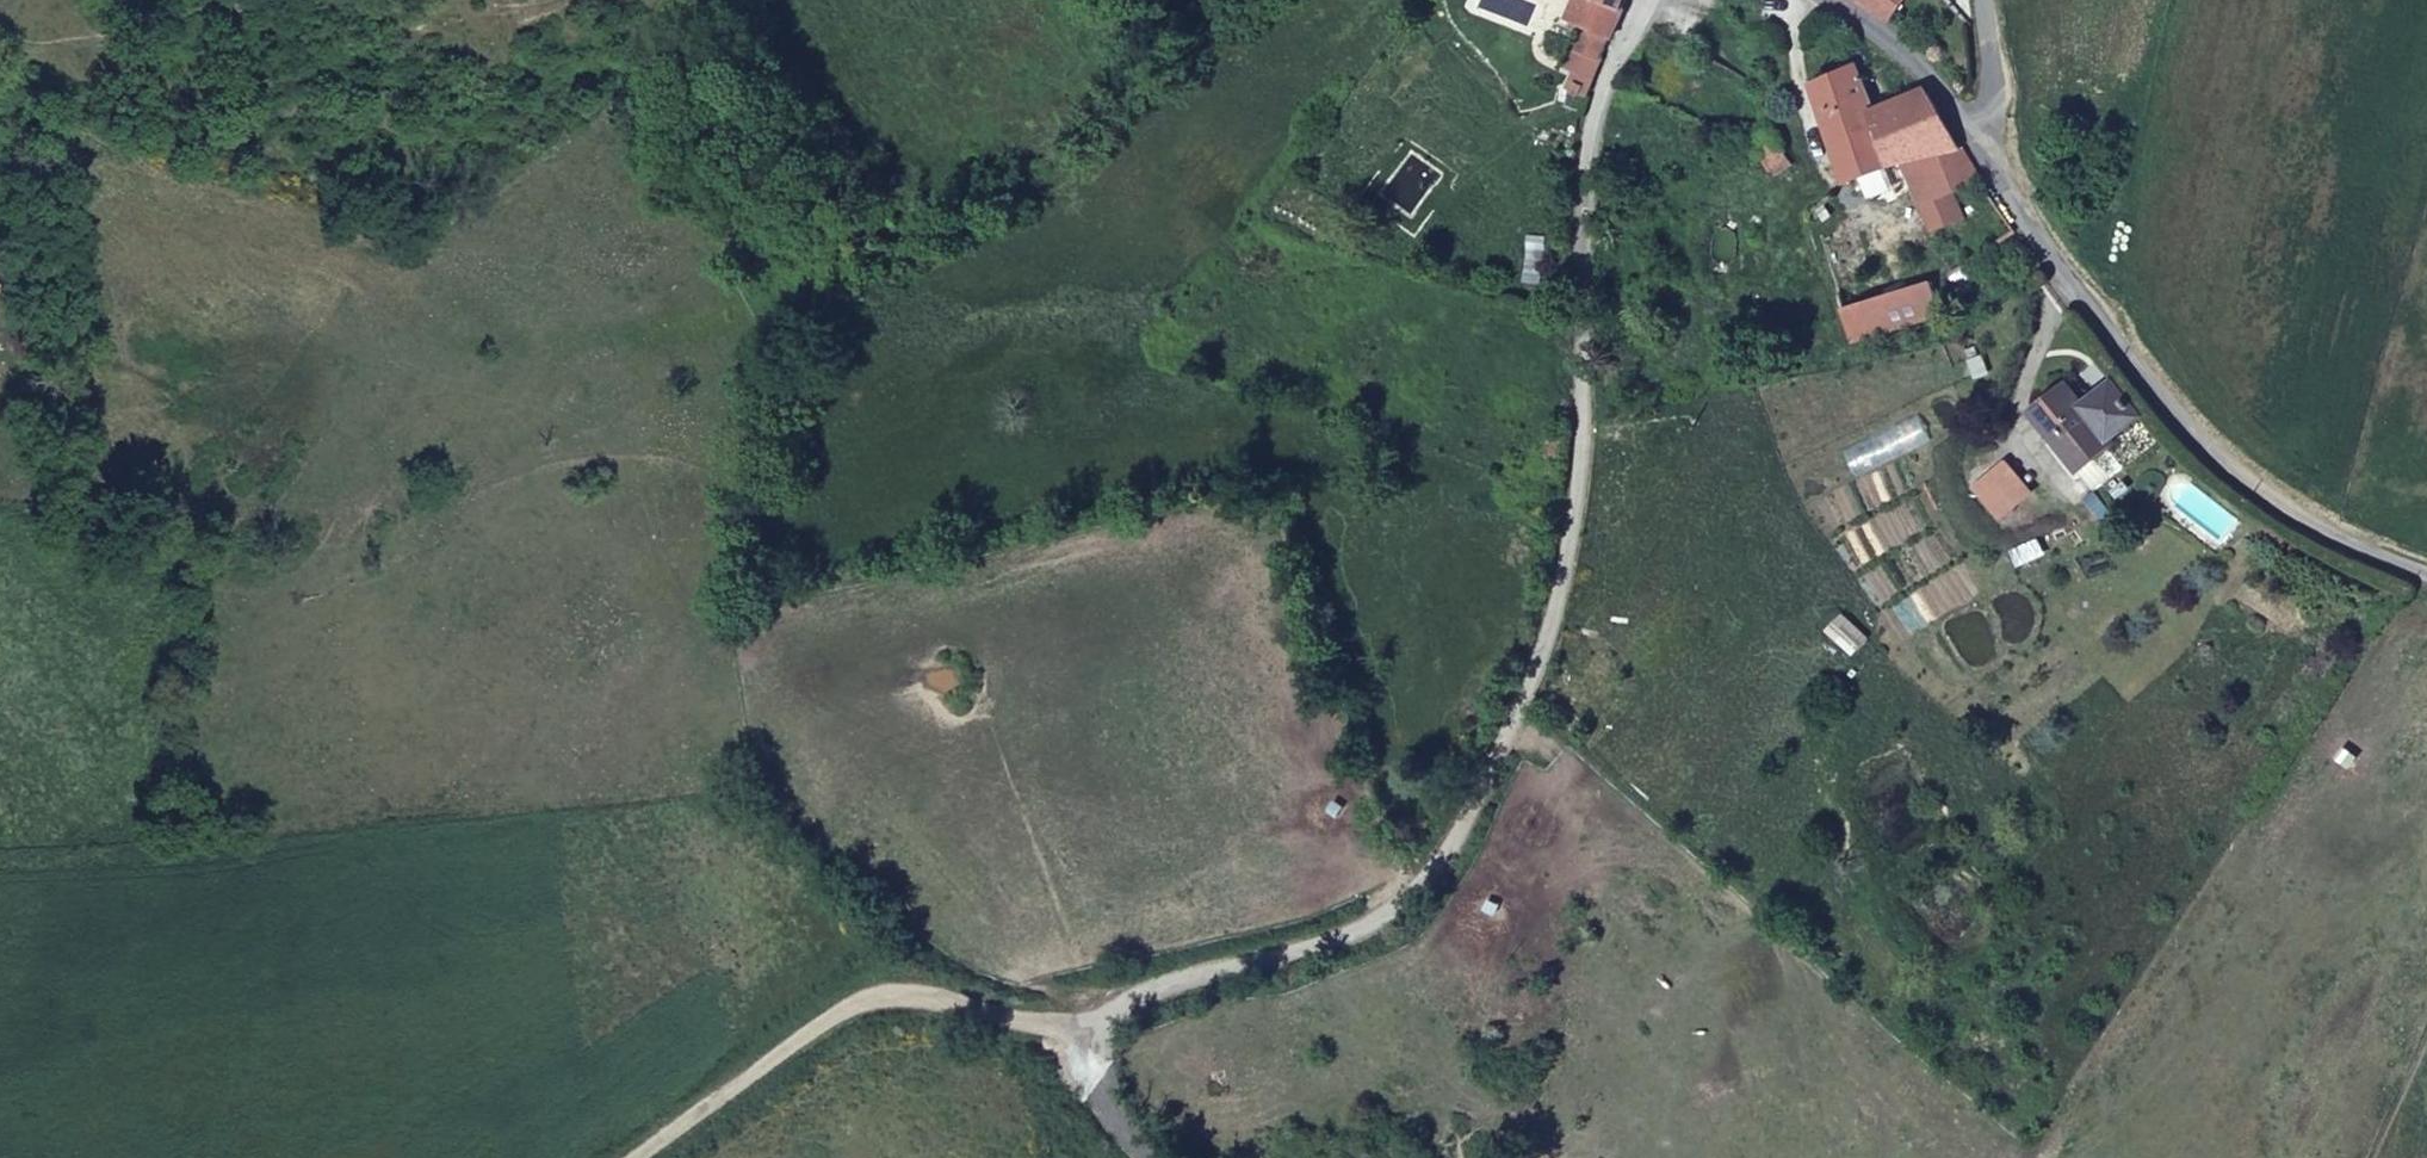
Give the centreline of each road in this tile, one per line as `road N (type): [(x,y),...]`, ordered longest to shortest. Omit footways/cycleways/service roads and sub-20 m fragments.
road 1 (unclassified): [(1155,1157),(1102,1082),(1107,1024),(1170,983),(1348,936),(1412,895),(1466,822),(1516,715),(1550,629),(1576,506),(1587,154),(1645,0)]
road 2 (unclassified): [(2426,575),(2294,514),(2223,465),(2162,404),(2100,326),(1966,127)]
road 3 (unclassified): [(1831,0),(1905,52),(1966,127)]
road 4 (unclassified): [(1966,127),(1990,102),(1985,0)]

